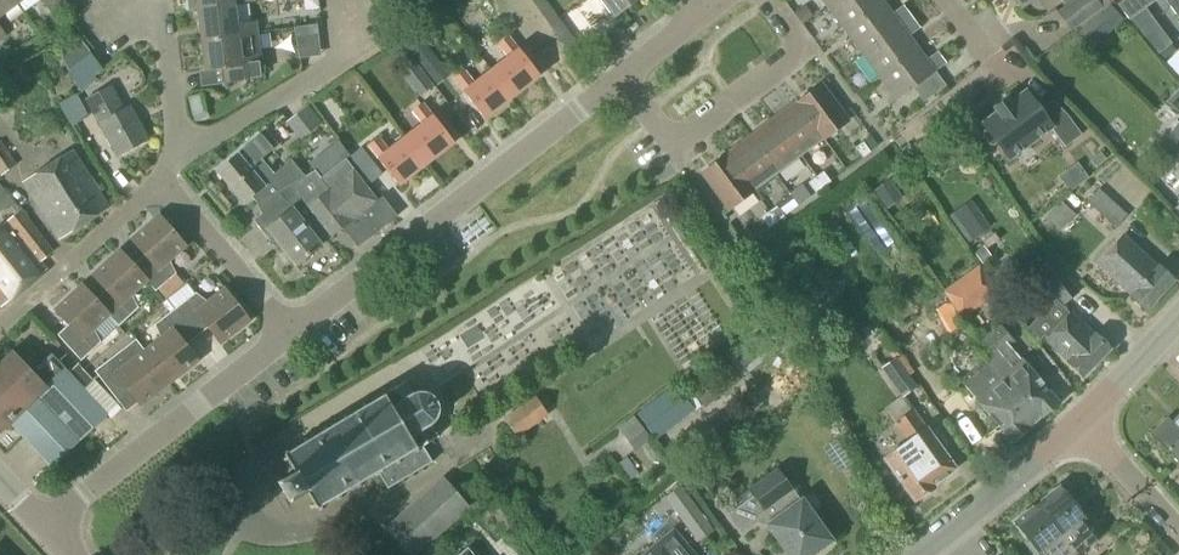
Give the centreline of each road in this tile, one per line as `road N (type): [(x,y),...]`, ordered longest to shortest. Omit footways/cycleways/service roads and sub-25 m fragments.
road 1 (residential): [(298,333),(620,81)]
road 2 (residential): [(46,528),(298,333)]
road 3 (residential): [(620,81),(671,134),(700,135),(793,65),(790,37),(766,0)]
road 4 (residential): [(174,168),(317,78),(335,52),(331,16)]
road 5 (residential): [(0,339),(174,190)]
road 6 (tertiary): [(915,554),(1080,423)]
road 7 (residential): [(298,333),(174,190)]
road 8 (residential): [(174,168),(163,61),(142,0)]
road 9 (residential): [(1178,530),(1080,423)]
road 10 (tertiary): [(1080,423),(1178,319)]

